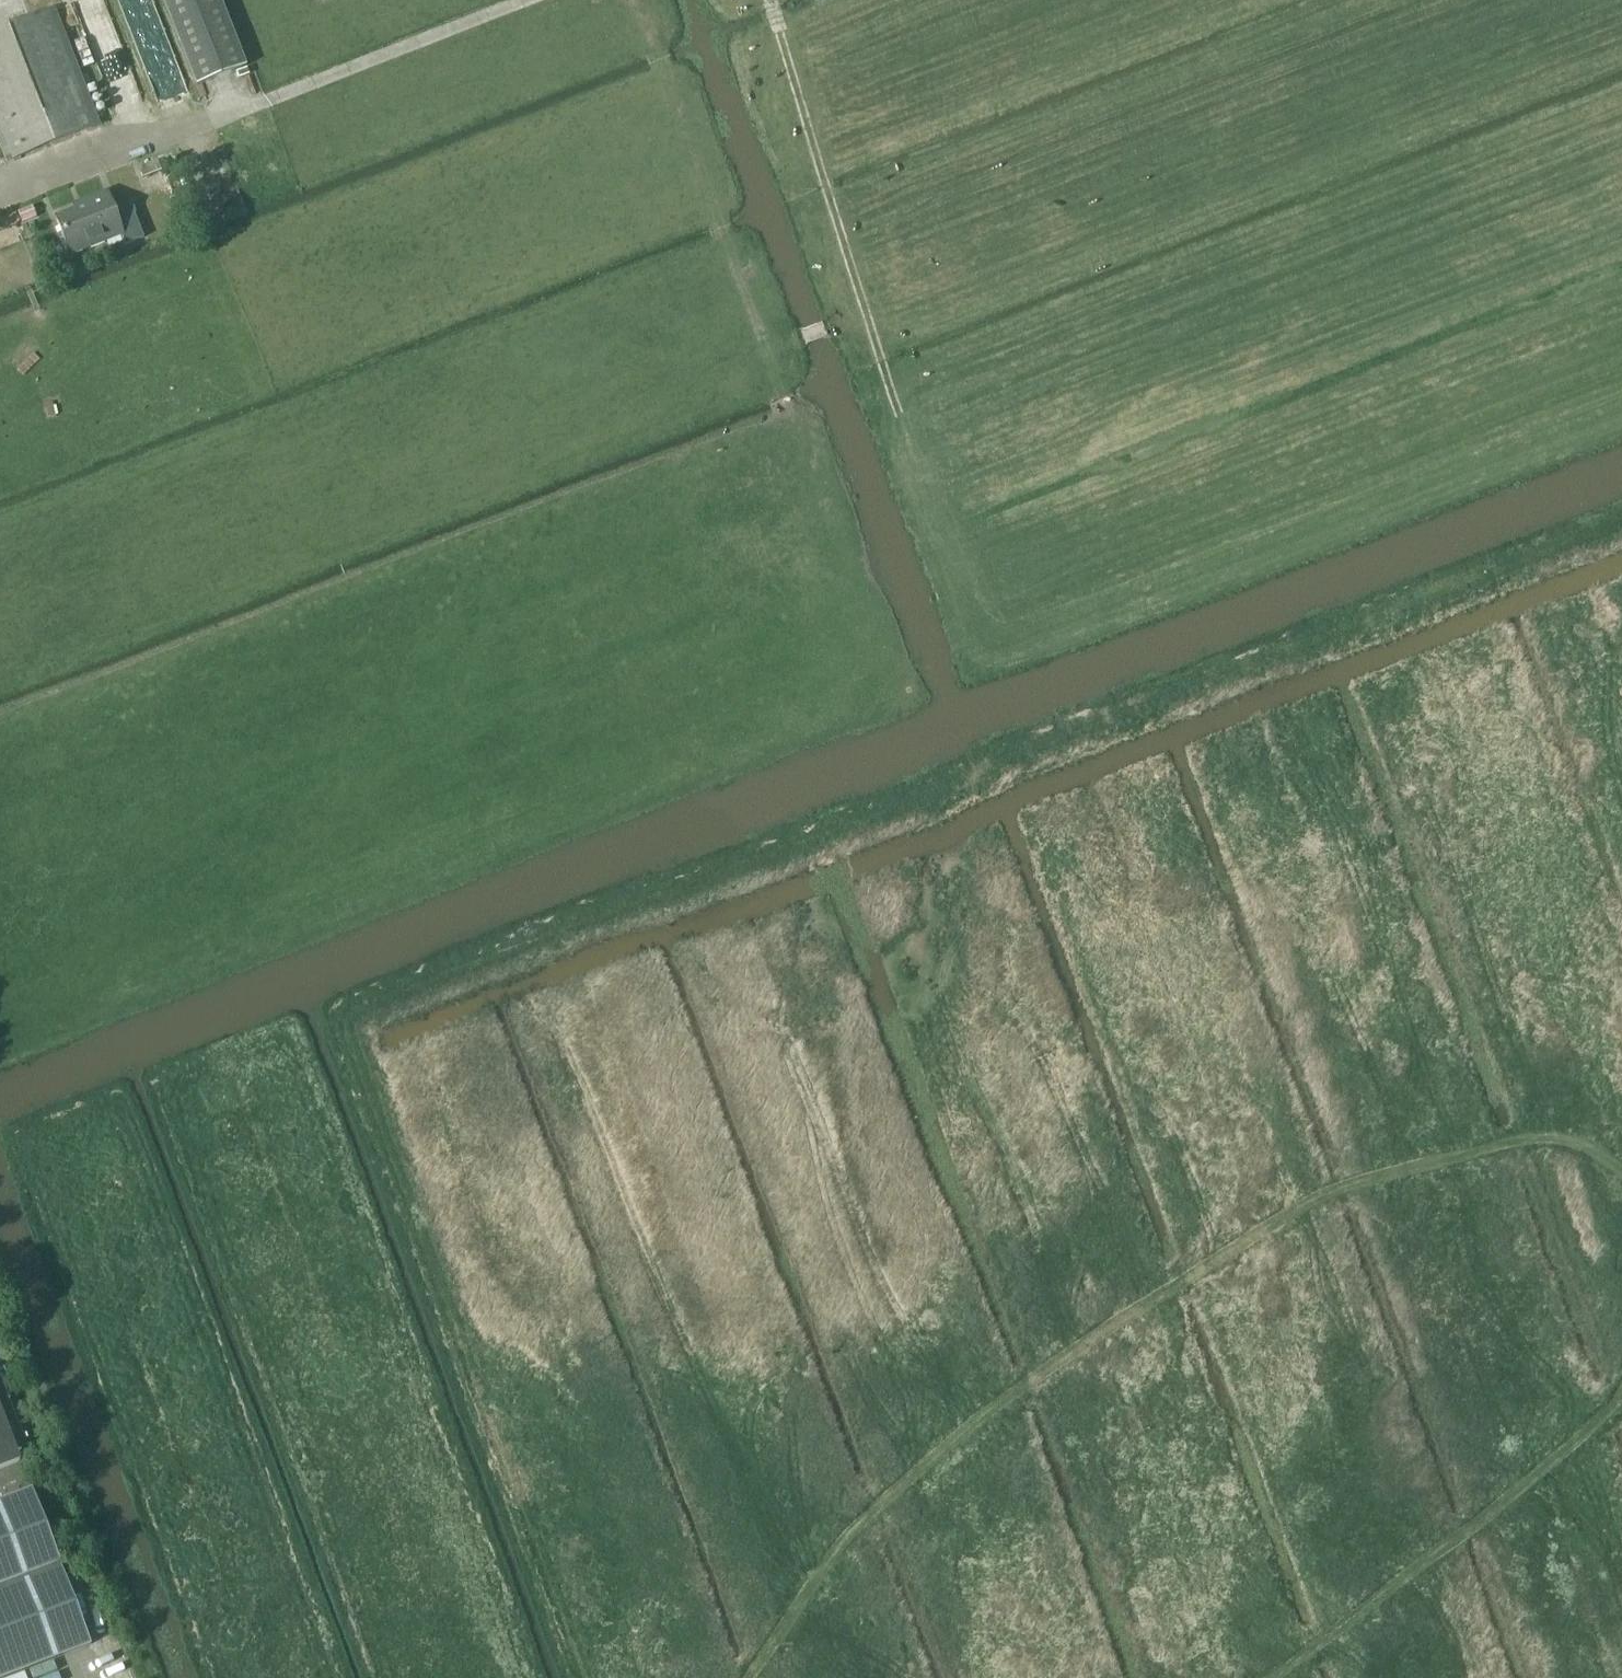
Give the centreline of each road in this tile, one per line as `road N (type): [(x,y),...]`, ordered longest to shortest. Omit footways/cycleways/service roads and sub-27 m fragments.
road 1 (track): [(778,0),(901,406)]
road 2 (track): [(167,145),(524,0)]

